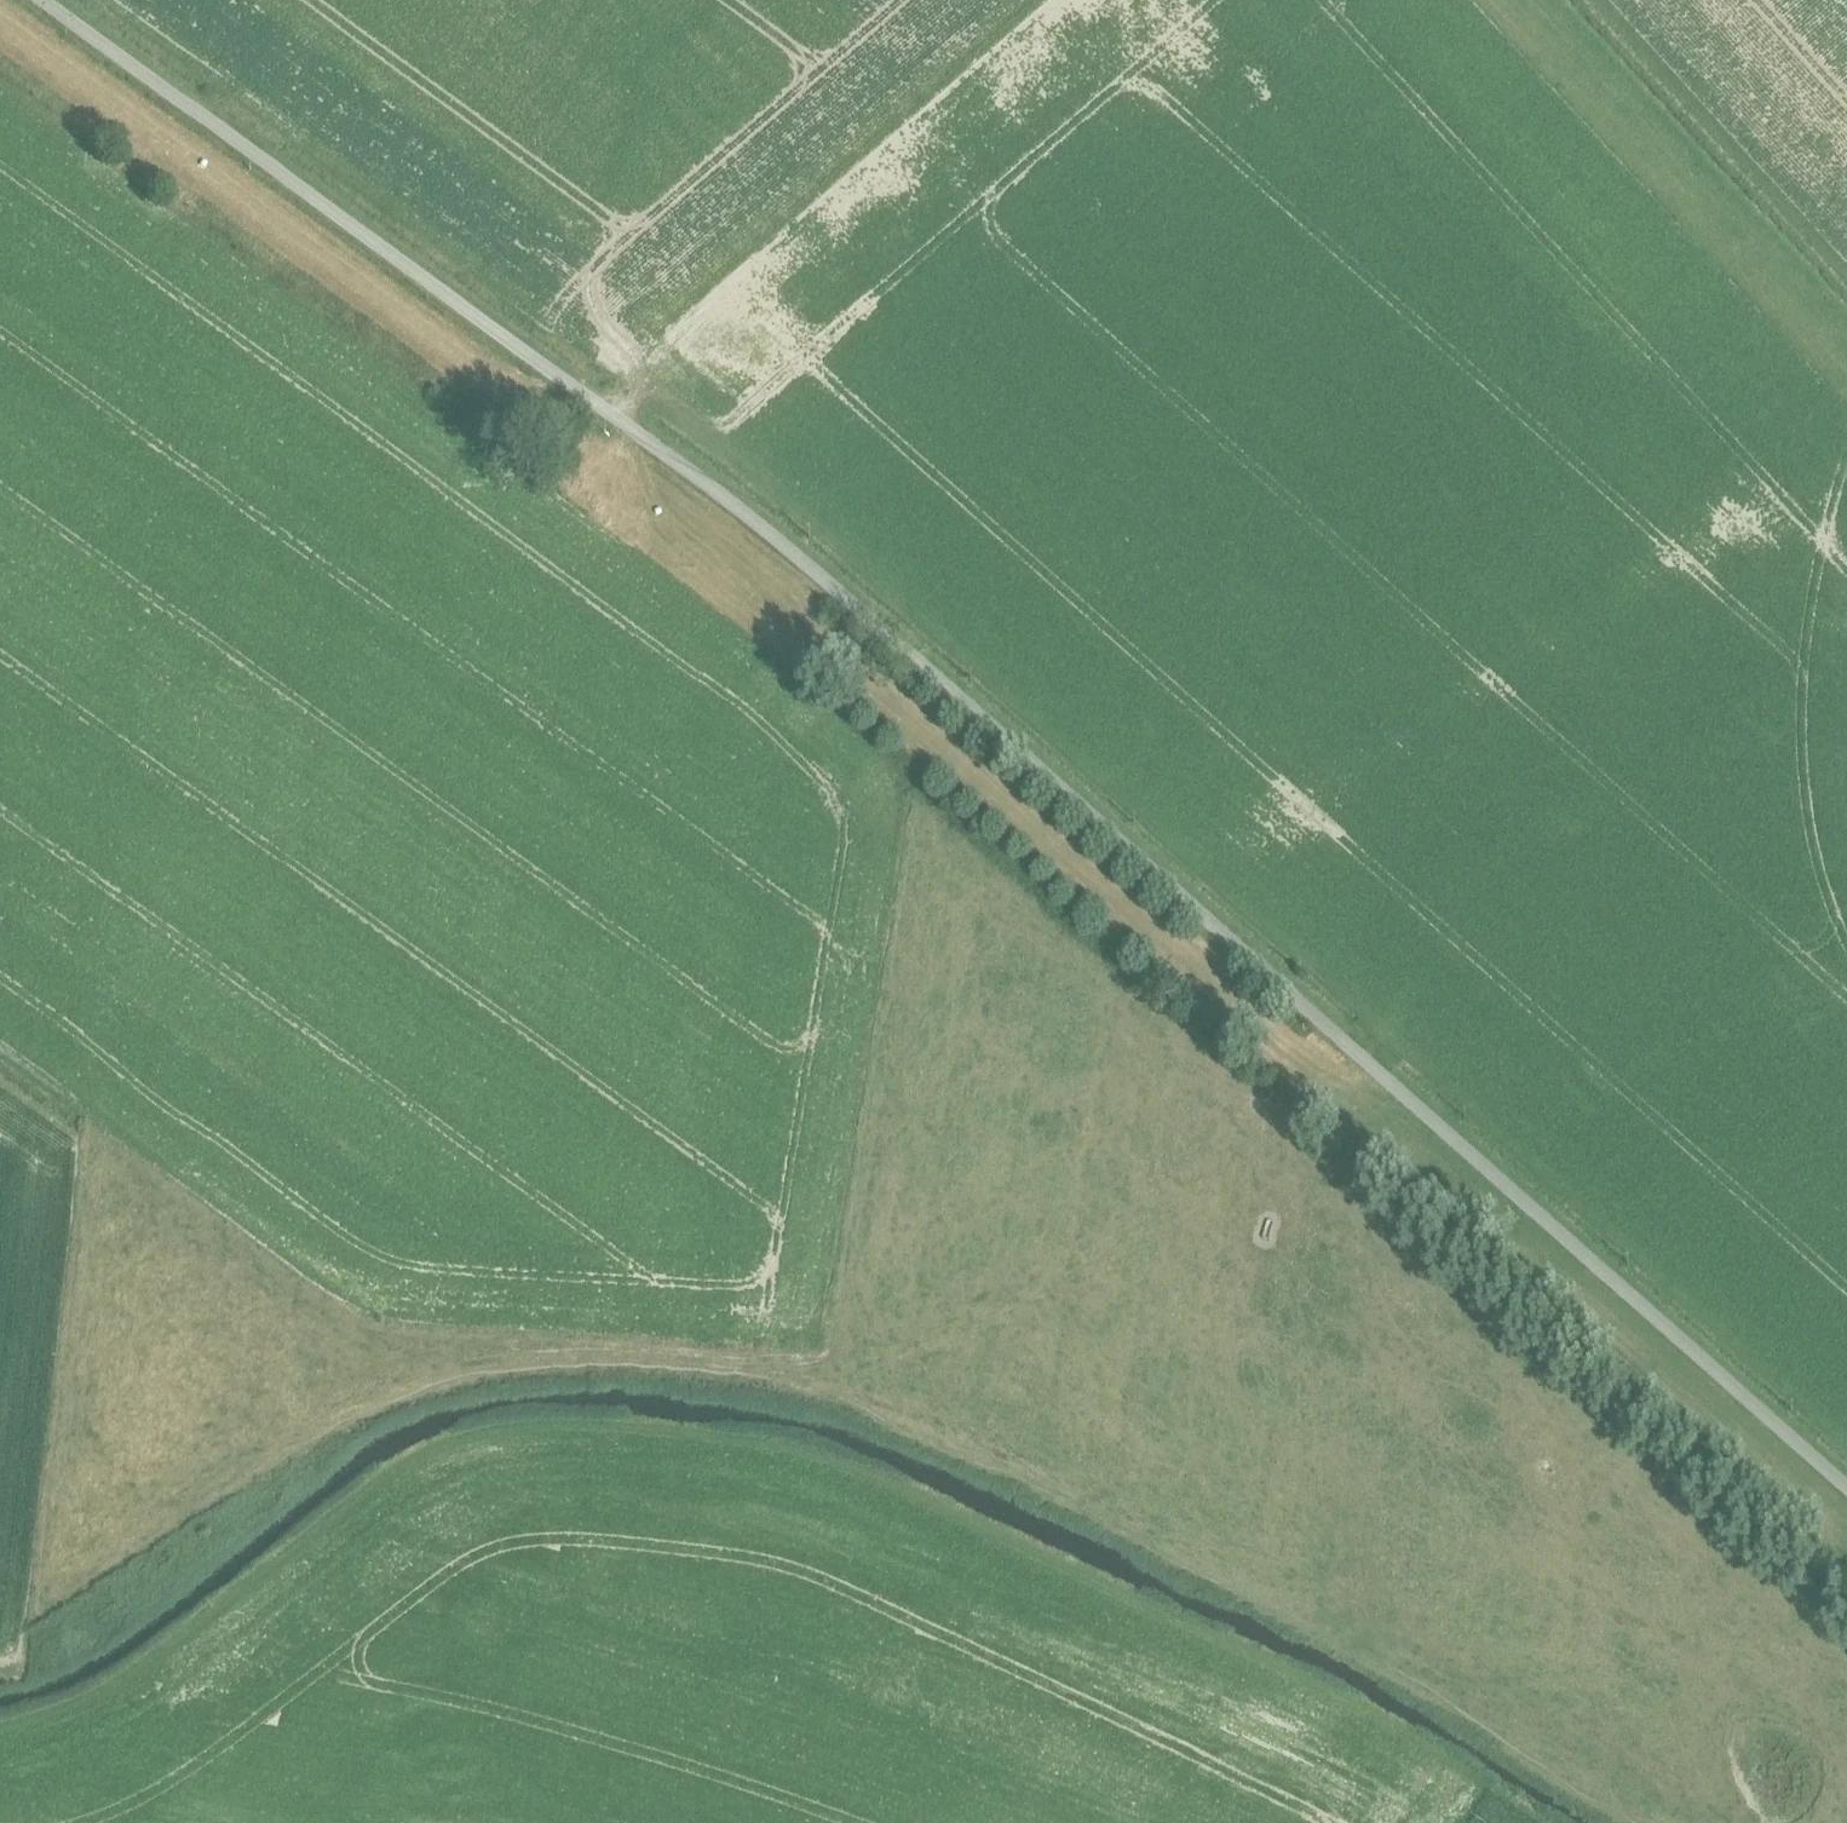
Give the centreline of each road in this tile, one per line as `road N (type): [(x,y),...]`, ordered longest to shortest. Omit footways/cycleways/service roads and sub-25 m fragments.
road 1 (unclassified): [(48,0),(732,501),(1846,1487)]

